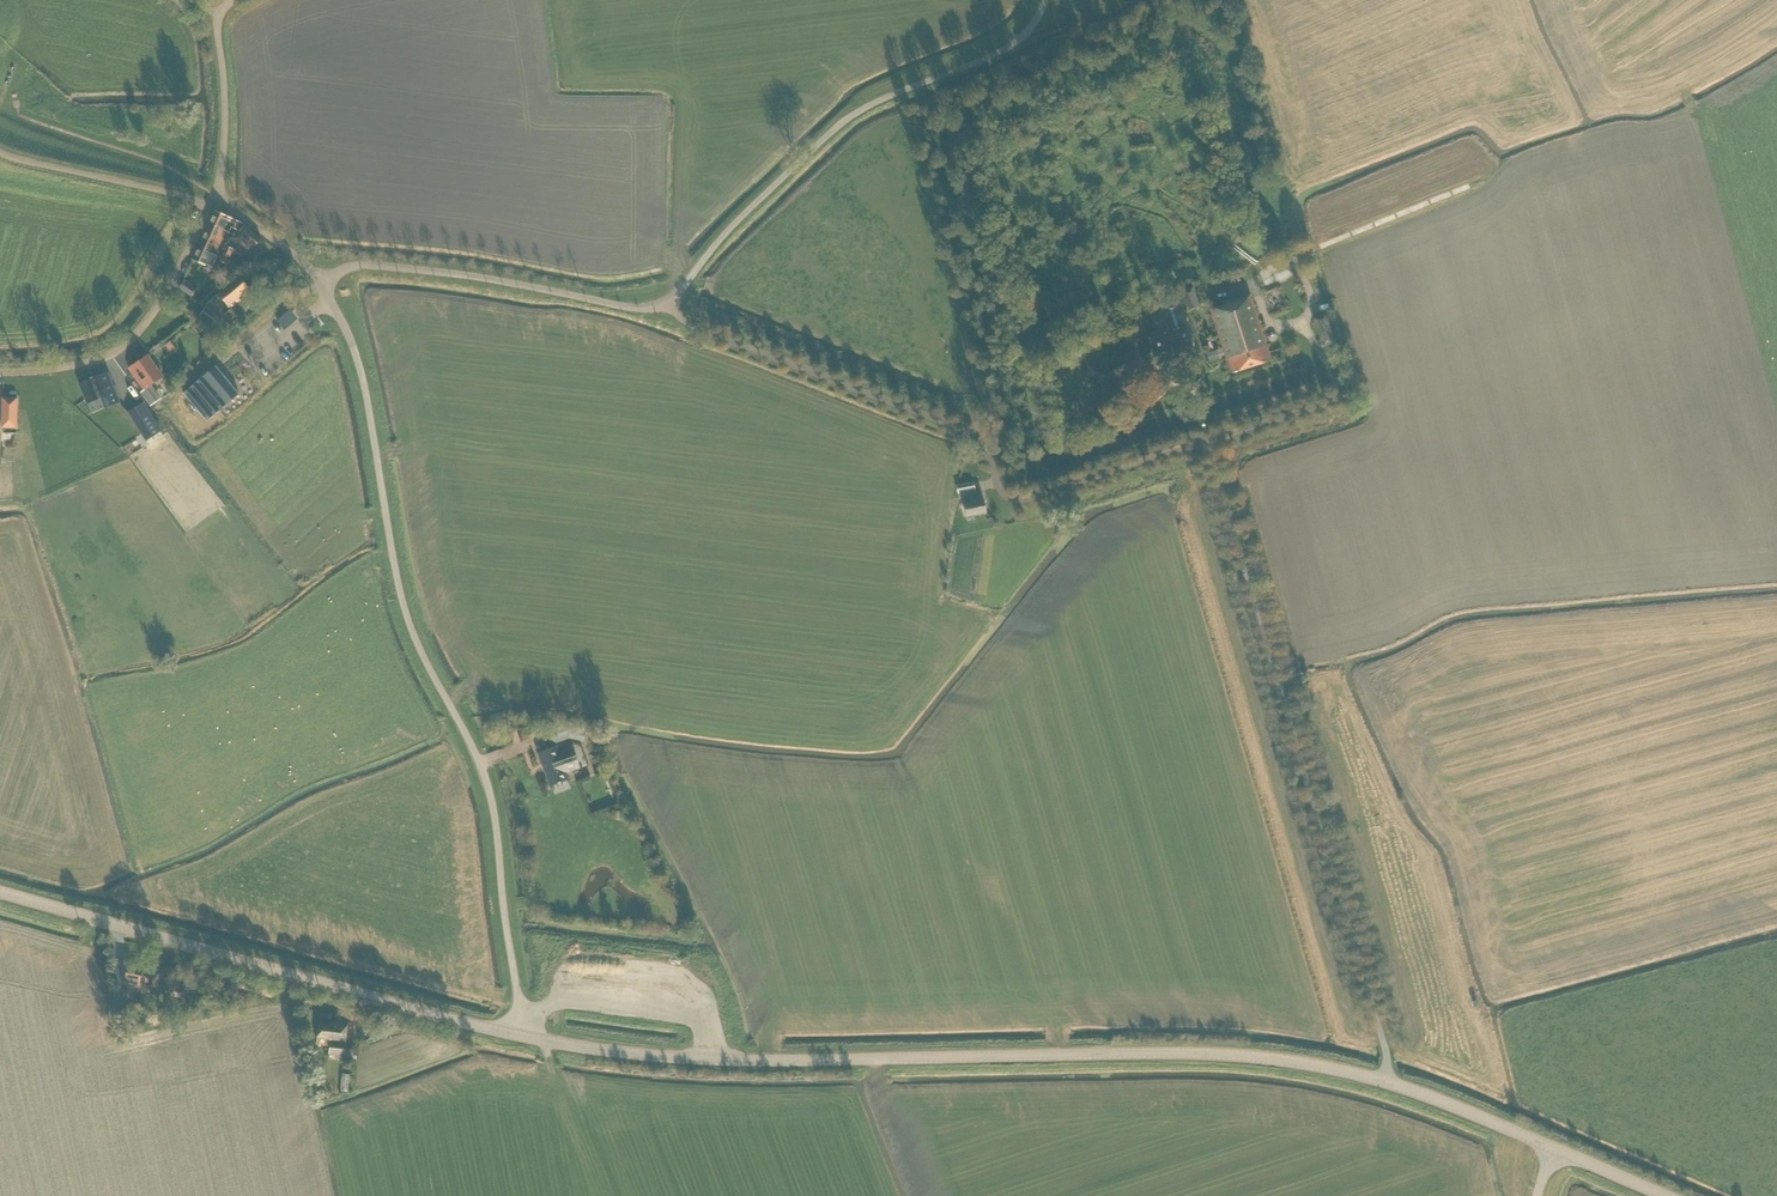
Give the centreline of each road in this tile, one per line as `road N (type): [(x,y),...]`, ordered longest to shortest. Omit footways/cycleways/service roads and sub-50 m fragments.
road 1 (secondary): [(1392,1084),(1232,1056),(722,1061),(524,1037)]
road 2 (unclassified): [(524,1037),(489,790),(406,615),(360,367),(322,284)]
road 3 (unclassified): [(1392,1084),(1208,443)]
road 4 (unclassified): [(668,302),(689,325),(972,437),(997,488),(1013,499),(1208,443)]
road 5 (secondary): [(524,1037),(0,891)]
road 6 (unclassified): [(668,302),(734,224),(849,118),(1009,48),(1045,0)]
road 7 (unclassified): [(322,284),(363,265),(490,279),(633,309),(668,302)]
road 8 (unclassified): [(0,372),(67,367),(127,343),(175,278),(207,206)]
road 9 (residential): [(0,153),(207,206)]
road 10 (unclassified): [(215,196),(225,107),(217,14),(233,0)]
road 11 (secondary): [(1552,1150),(1392,1084)]
road 12 (unclassified): [(1208,443),(1325,404),(1335,389),(1329,371)]
road 13 (unclassified): [(322,284),(215,196)]

